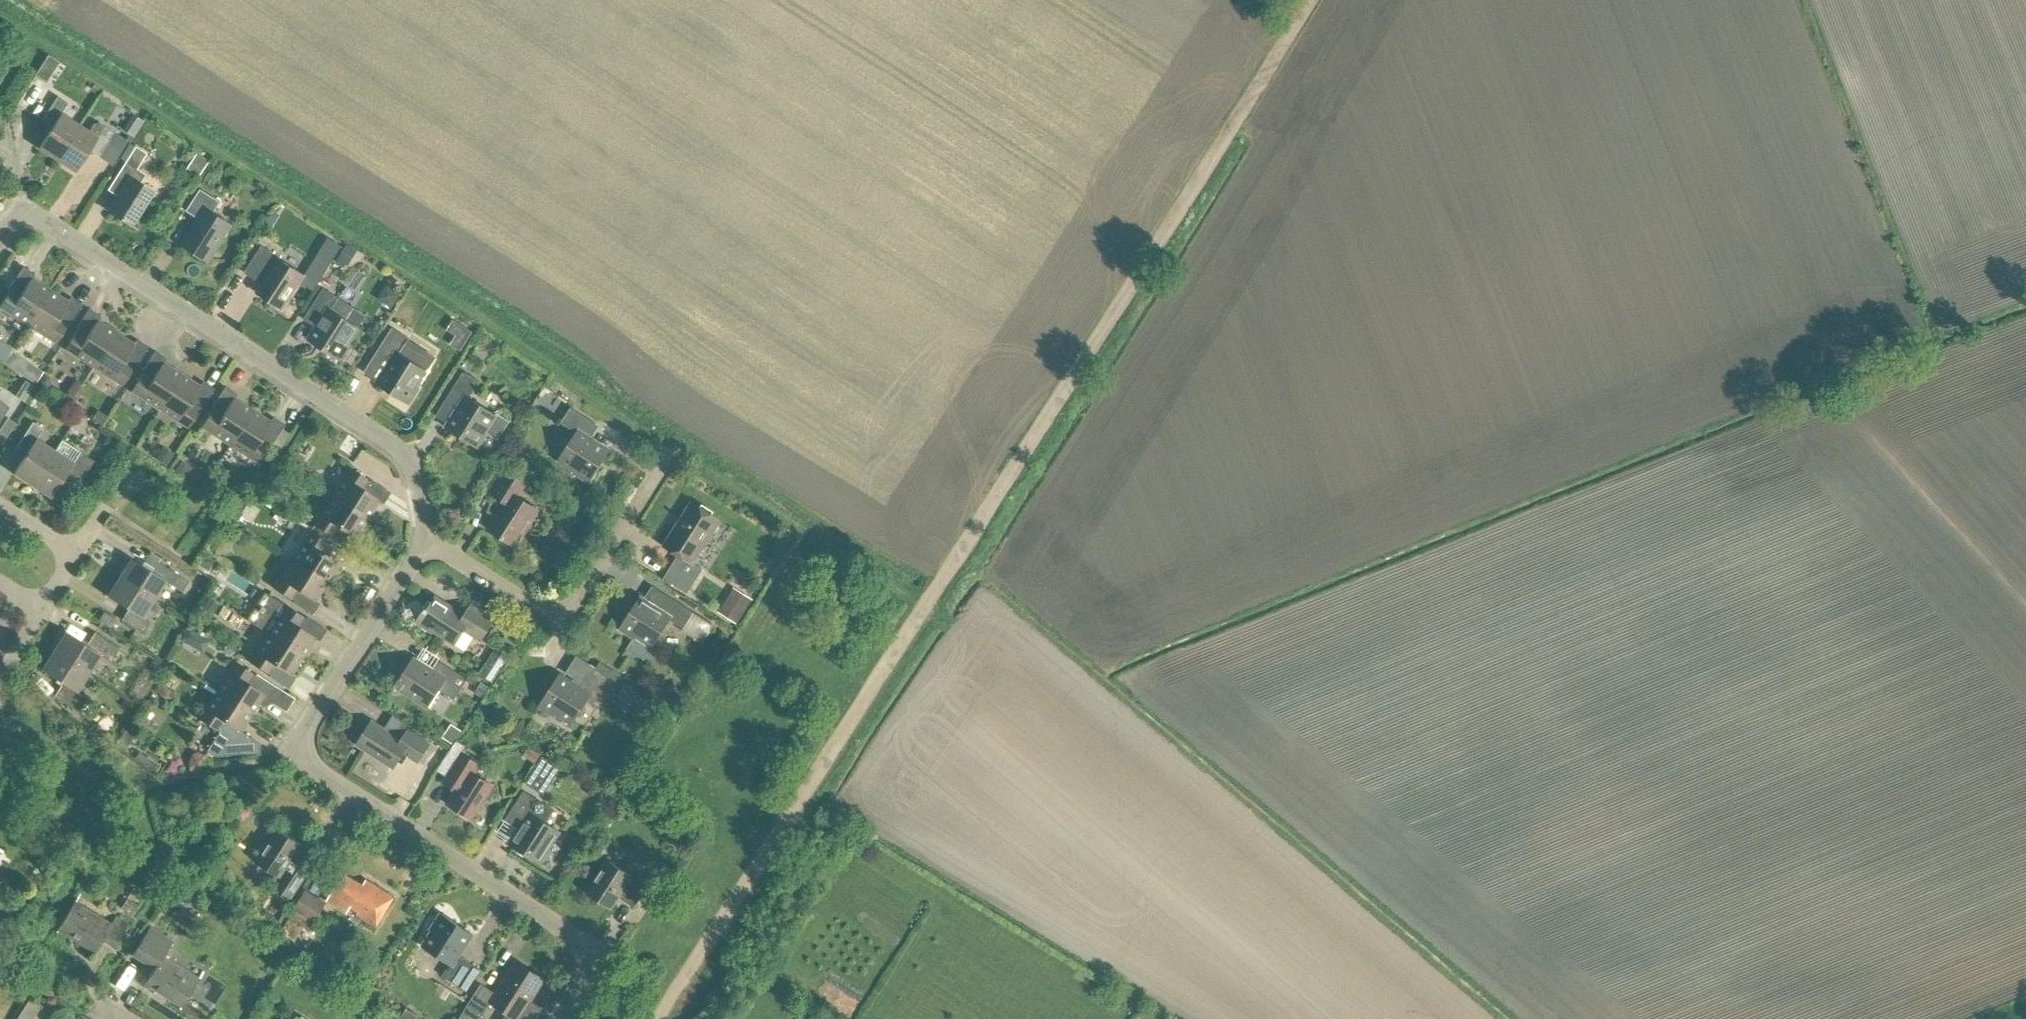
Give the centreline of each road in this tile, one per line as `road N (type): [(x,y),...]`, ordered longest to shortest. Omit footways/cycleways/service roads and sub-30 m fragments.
road 1 (track): [(1306,0),(658,1018)]
road 2 (residential): [(560,1018),(589,971),(583,940),(297,754),(428,537)]
road 3 (residential): [(428,537),(413,463),(395,443),(19,205),(0,236)]
road 4 (residential): [(428,537),(557,616),(577,603),(672,444)]

